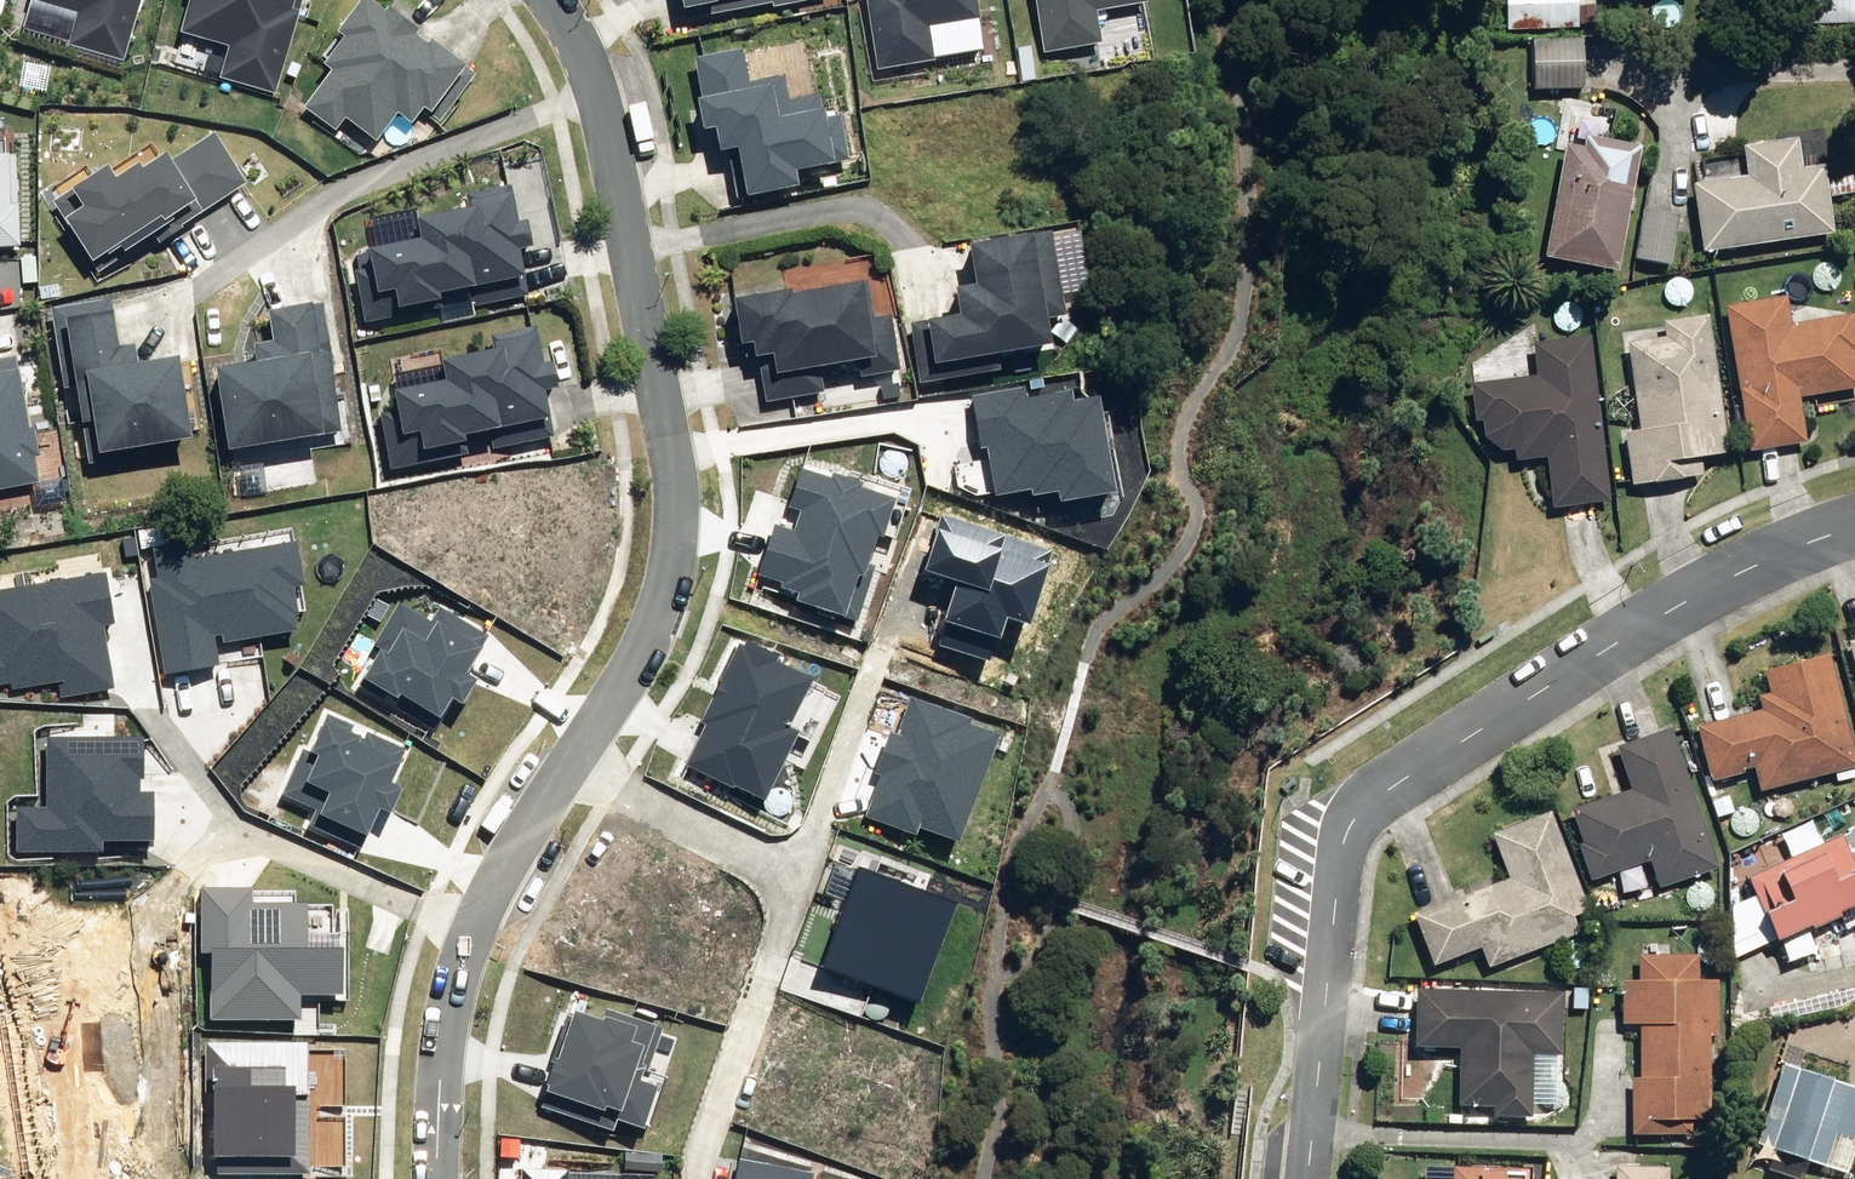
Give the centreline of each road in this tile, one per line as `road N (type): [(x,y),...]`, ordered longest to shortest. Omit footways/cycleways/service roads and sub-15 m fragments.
road 1 (residential): [(1305,1178),(1338,848),(1358,803),(1713,579),(1854,524)]
road 2 (residential): [(599,91),(677,497),(662,614),(569,765)]
road 3 (residential): [(697,1178),(773,895),(760,868),(731,842),(569,765)]
road 4 (residential): [(193,291),(366,177),(599,91)]
road 5 (residential): [(474,930),(226,816),(163,739)]
road 6 (residential): [(474,930),(447,1025),(438,1178)]
road 7 (residential): [(569,765),(510,848),(474,930)]

